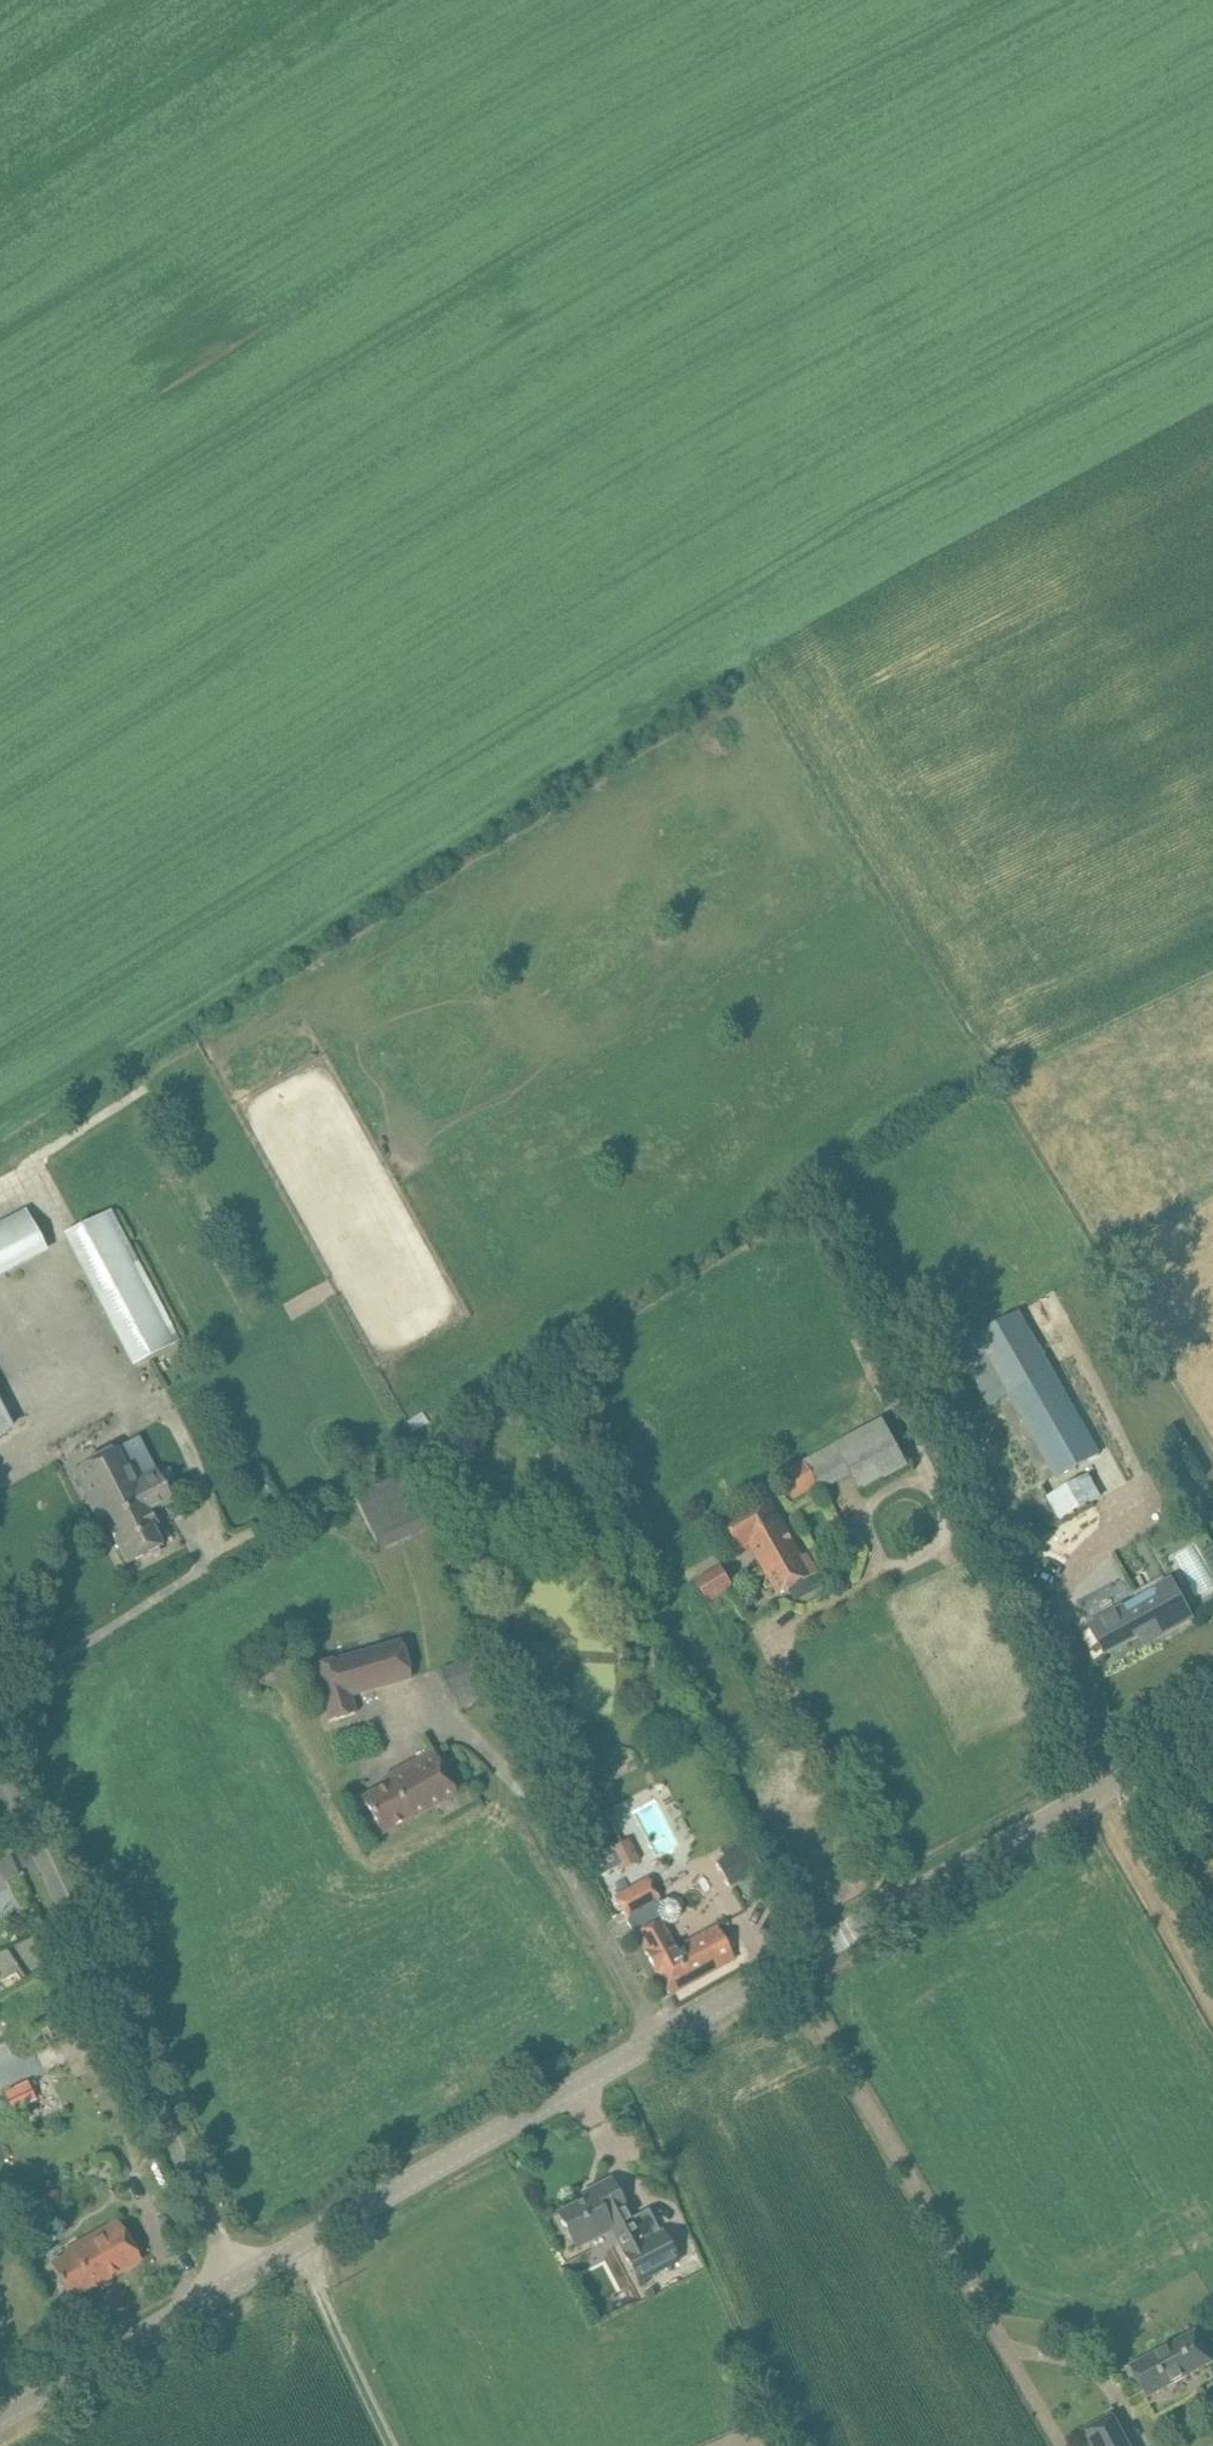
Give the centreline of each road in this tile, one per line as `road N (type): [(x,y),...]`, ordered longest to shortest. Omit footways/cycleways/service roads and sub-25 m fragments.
road 1 (tertiary): [(235,2279),(1212,1725)]
road 2 (unclassified): [(235,2279),(0,1766)]
road 3 (tertiary): [(0,2417),(235,2279)]

